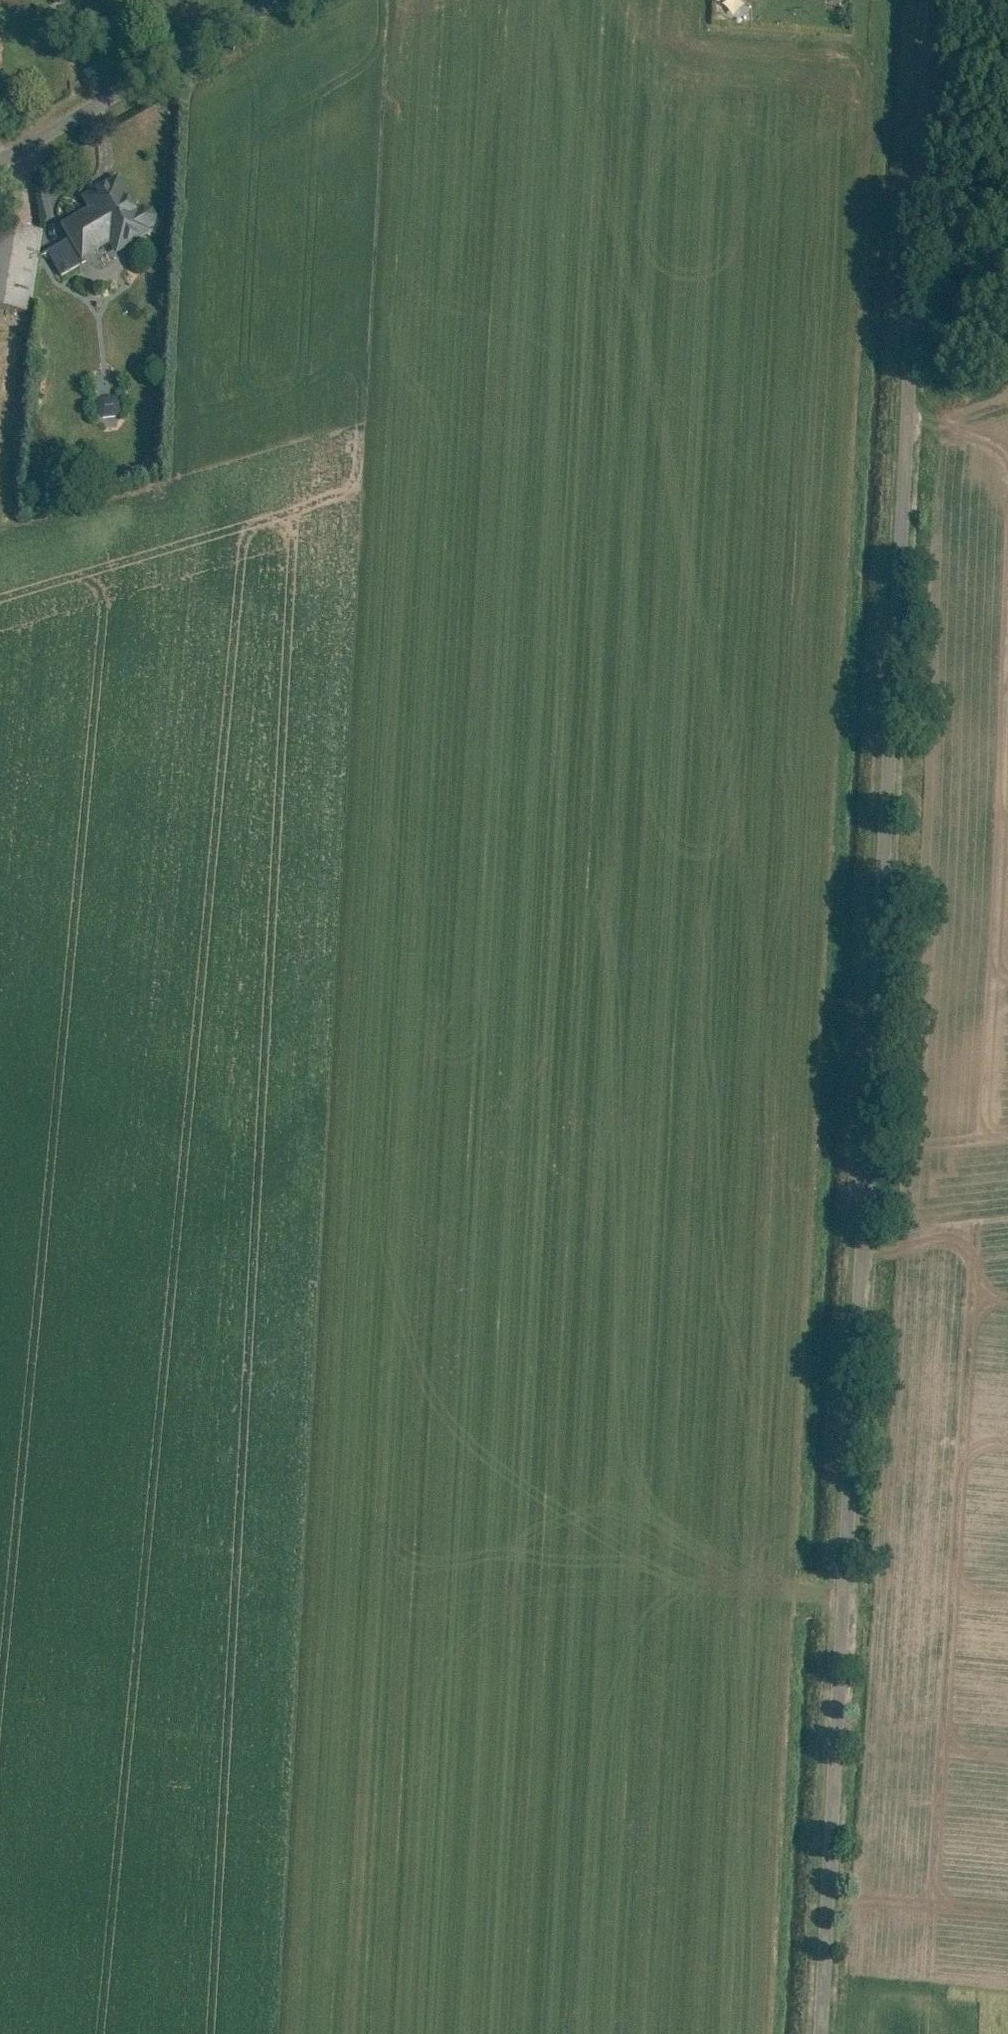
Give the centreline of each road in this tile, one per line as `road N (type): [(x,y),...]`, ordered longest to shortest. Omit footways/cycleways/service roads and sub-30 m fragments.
road 1 (unclassified): [(802,2033),(892,404),(928,0)]
road 2 (unclassified): [(0,161),(279,0)]

